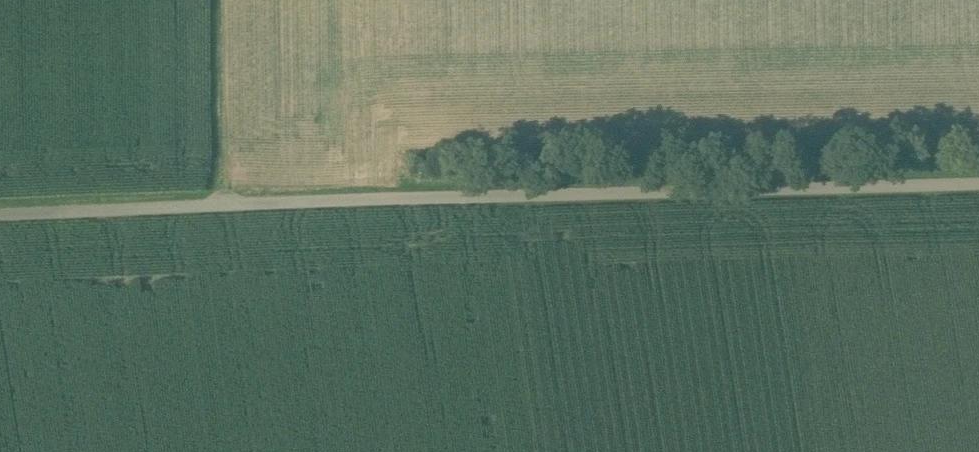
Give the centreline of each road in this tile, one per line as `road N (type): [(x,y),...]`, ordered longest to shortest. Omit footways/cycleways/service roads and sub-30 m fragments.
road 1 (track): [(0,216),(978,184)]

